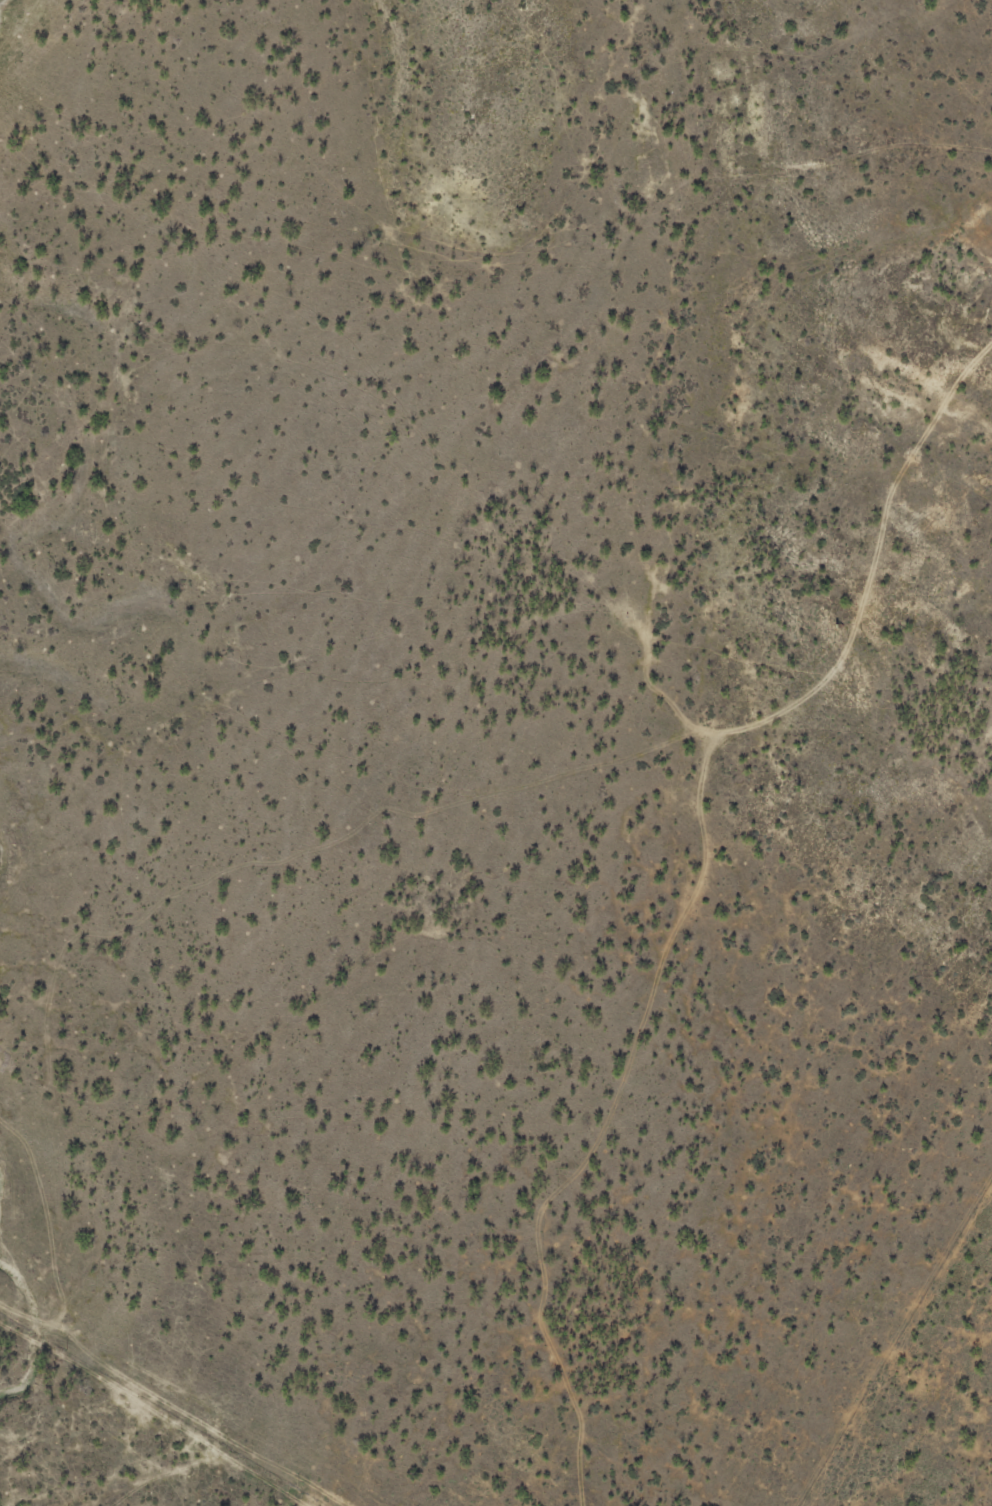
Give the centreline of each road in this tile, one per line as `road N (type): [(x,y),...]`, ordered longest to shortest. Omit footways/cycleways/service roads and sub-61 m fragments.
road 1 (residential): [(575,1505),(585,1482),(565,1337),(635,1211),(740,1095),(765,1040),(765,990),(679,869),(684,744),(991,443)]

